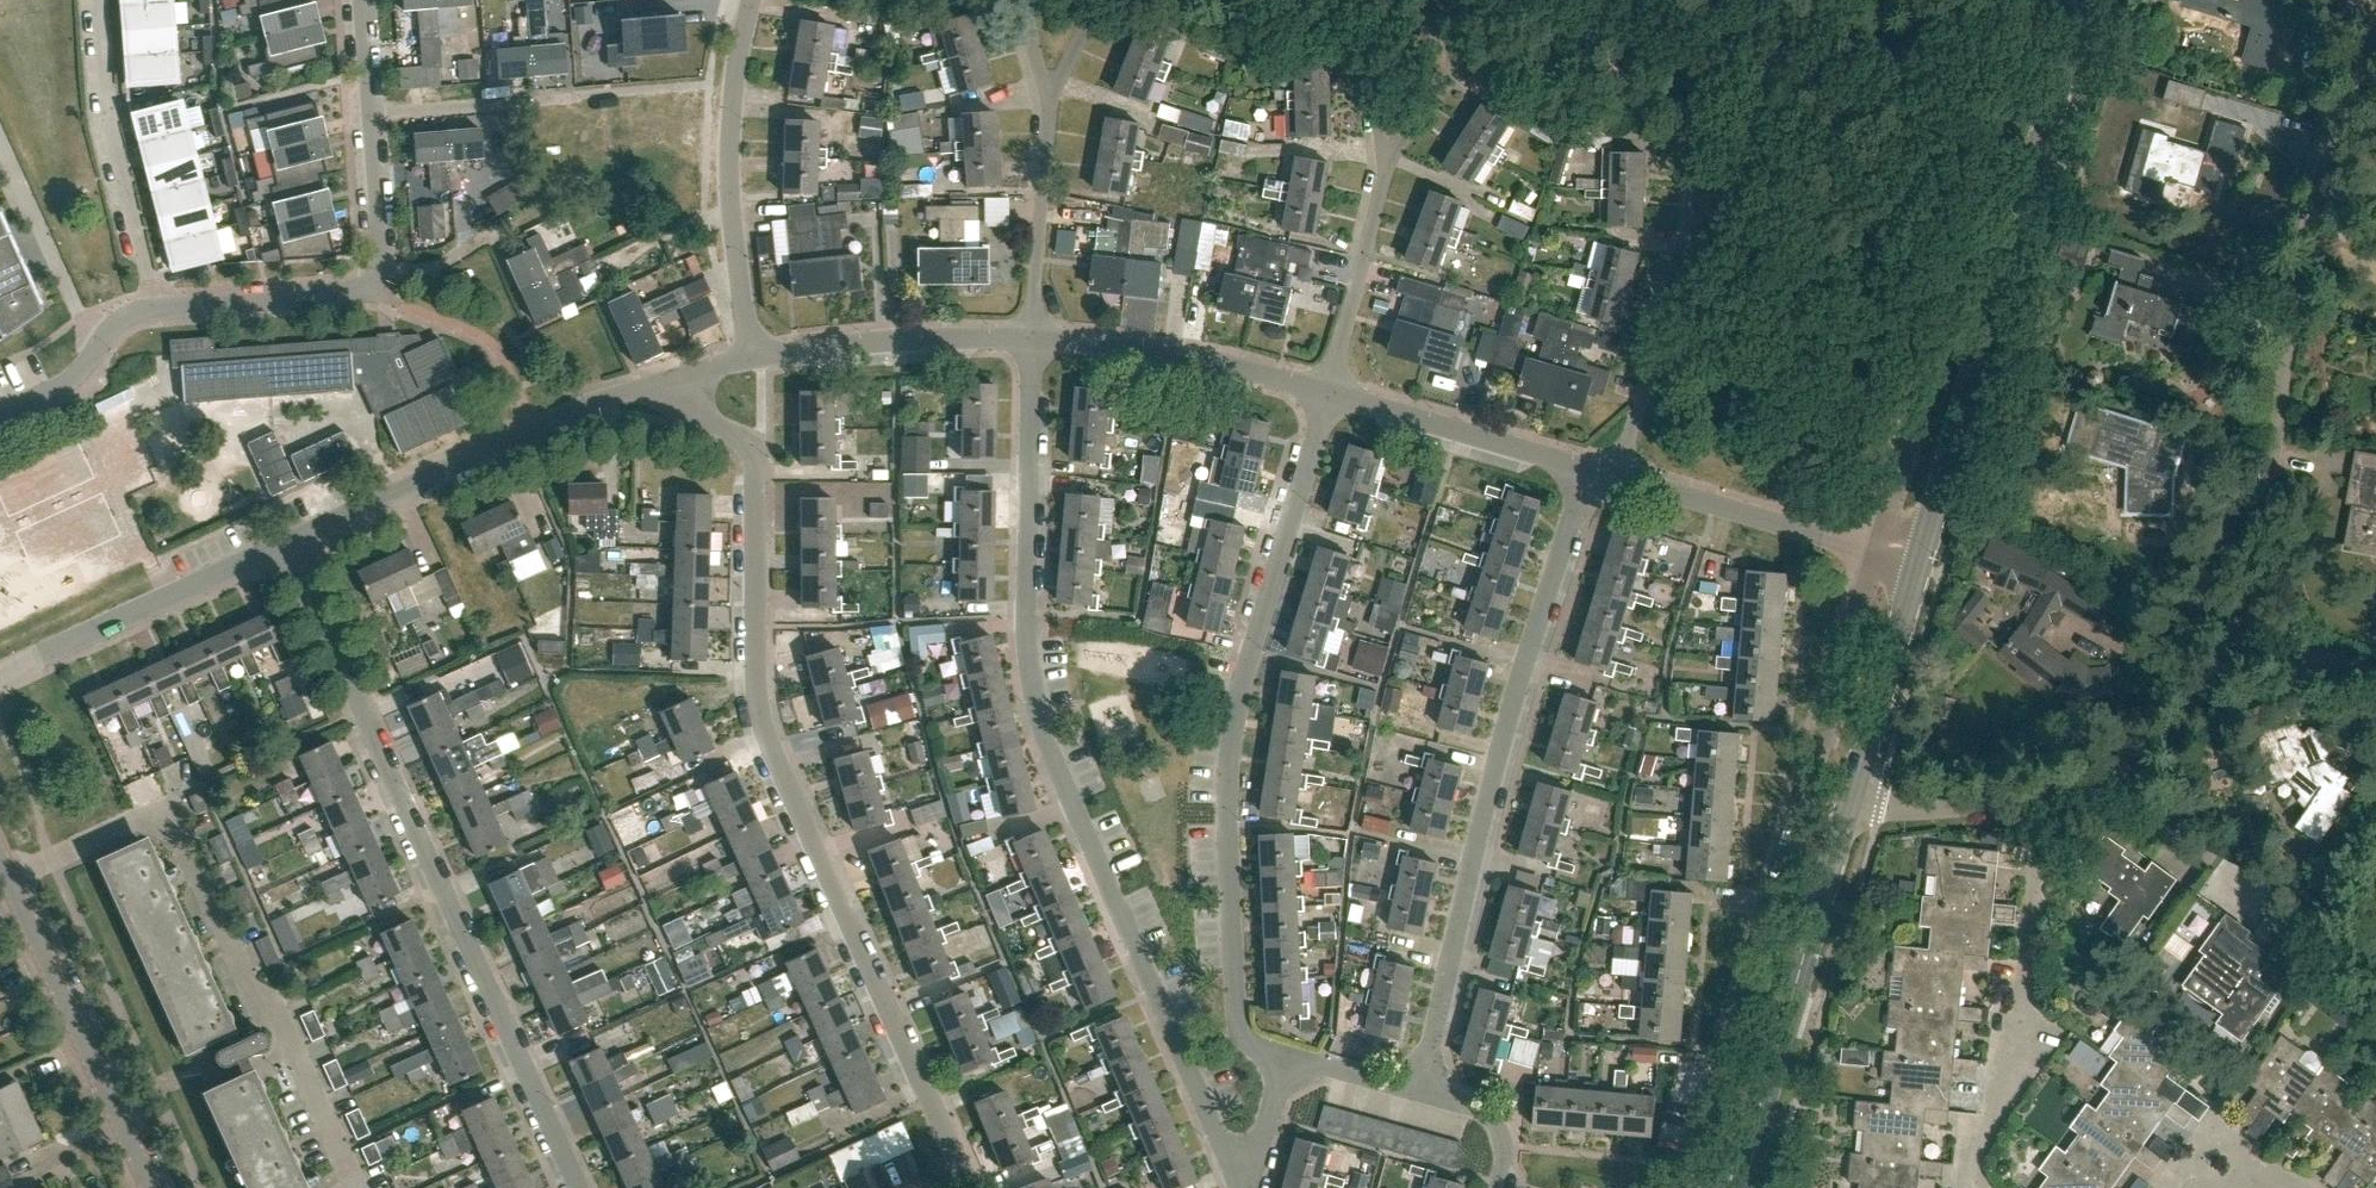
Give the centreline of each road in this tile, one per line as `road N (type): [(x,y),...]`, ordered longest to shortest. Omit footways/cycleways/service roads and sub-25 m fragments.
road 1 (residential): [(966,1187),(765,728),(757,687),(755,463),(742,439),(673,393),(669,378)]
road 2 (residential): [(1252,1176),(1237,1172),(1049,747),(1031,687),(1034,339)]
road 3 (residential): [(1288,1057),(1258,1048),(1238,1025),(1227,801),(1237,702),(1330,392)]
road 4 (residential): [(578,1187),(289,543)]
road 5 (residential): [(1874,549),(1691,1187)]
road 6 (residential): [(1421,1093),(1493,773),(1587,473)]
road 7 (residential): [(2375,37),(2314,197),(2242,635)]
road 8 (residential): [(361,1187),(282,1019),(257,1001),(167,816),(12,882)]
road 9 (secondary): [(1918,565),(2084,0)]
road 10 (residential): [(2040,0),(1874,549)]
road 11 (residential): [(289,543),(669,378)]
road 12 (secondary): [(1737,1187),(1850,800)]
road 13 (residential): [(1980,1187),(1982,1126),(2024,993),(2042,794)]
road 14 (residential): [(159,309),(371,287),(383,276),(375,112)]
road 15 (unclassified): [(758,357),(745,317),(730,173),(755,0)]
road 16 (residential): [(1385,170),(1455,66),(1449,36),(1425,17),(1411,13),(1376,36),(1372,70),(1382,153)]
road 17 (unclassified): [(154,1187),(12,882)]
road 18 (residential): [(1697,258),(1686,239),(1687,155),(1701,121),(1725,112),(1751,120),(1768,145),(1768,166),(1727,225)]
road 19 (residential): [(0,674),(289,543)]
road 20 (residential): [(159,309),(109,111),(100,0)]
road 21 (residential): [(1034,339),(1204,360),(1330,392)]
road 22 (residential): [(758,357),(896,340),(1034,339)]
road 23 (residential): [(1330,392),(1587,473)]
road 24 (residential): [(1616,478),(1874,549)]
road 25 (residential): [(2242,635),(2164,728),(2042,794)]
road 26 (secondary): [(1850,800),(1918,565)]
road 27 (residential): [(1034,339),(1049,102)]
road 28 (residential): [(1616,478),(1697,258)]
road 29 (residential): [(0,142),(94,352)]
road 30 (residential): [(1330,392),(1385,170)]
road 31 (residential): [(375,112),(568,97)]
road 32 (residential): [(2042,794),(1962,808),(1850,800)]
road 33 (residential): [(1497,1187),(1503,1134),(1477,1108),(1421,1093)]
road 34 (residential): [(2375,674),(2242,635)]
road 35 (residential): [(1288,1057),(1421,1093)]
road 36 (residential): [(1252,1176),(1288,1057)]

